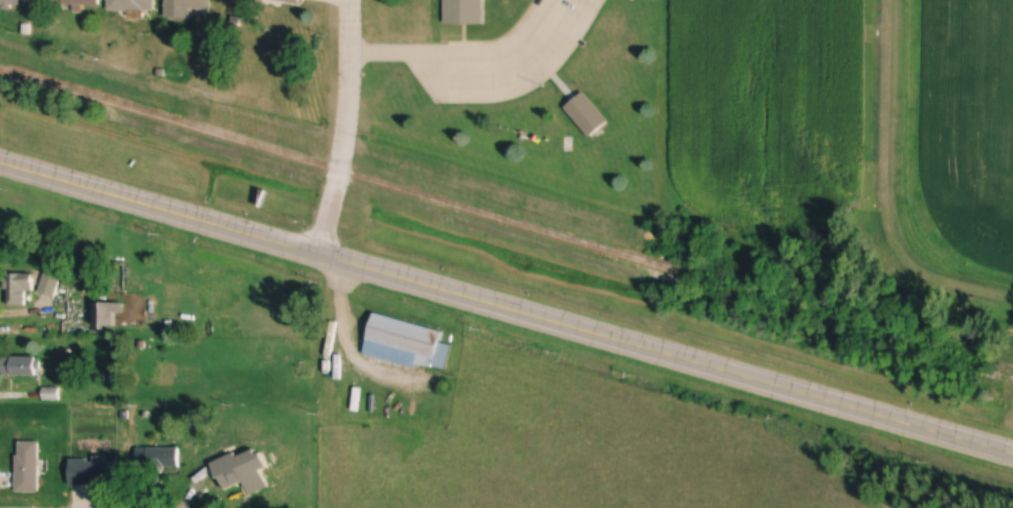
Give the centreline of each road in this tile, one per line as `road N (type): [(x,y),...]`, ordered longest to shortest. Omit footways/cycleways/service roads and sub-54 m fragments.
road 1 (residential): [(1012,452),(482,299)]
road 2 (residential): [(482,299),(0,162)]
road 3 (residential): [(320,253),(347,128),(350,0)]

